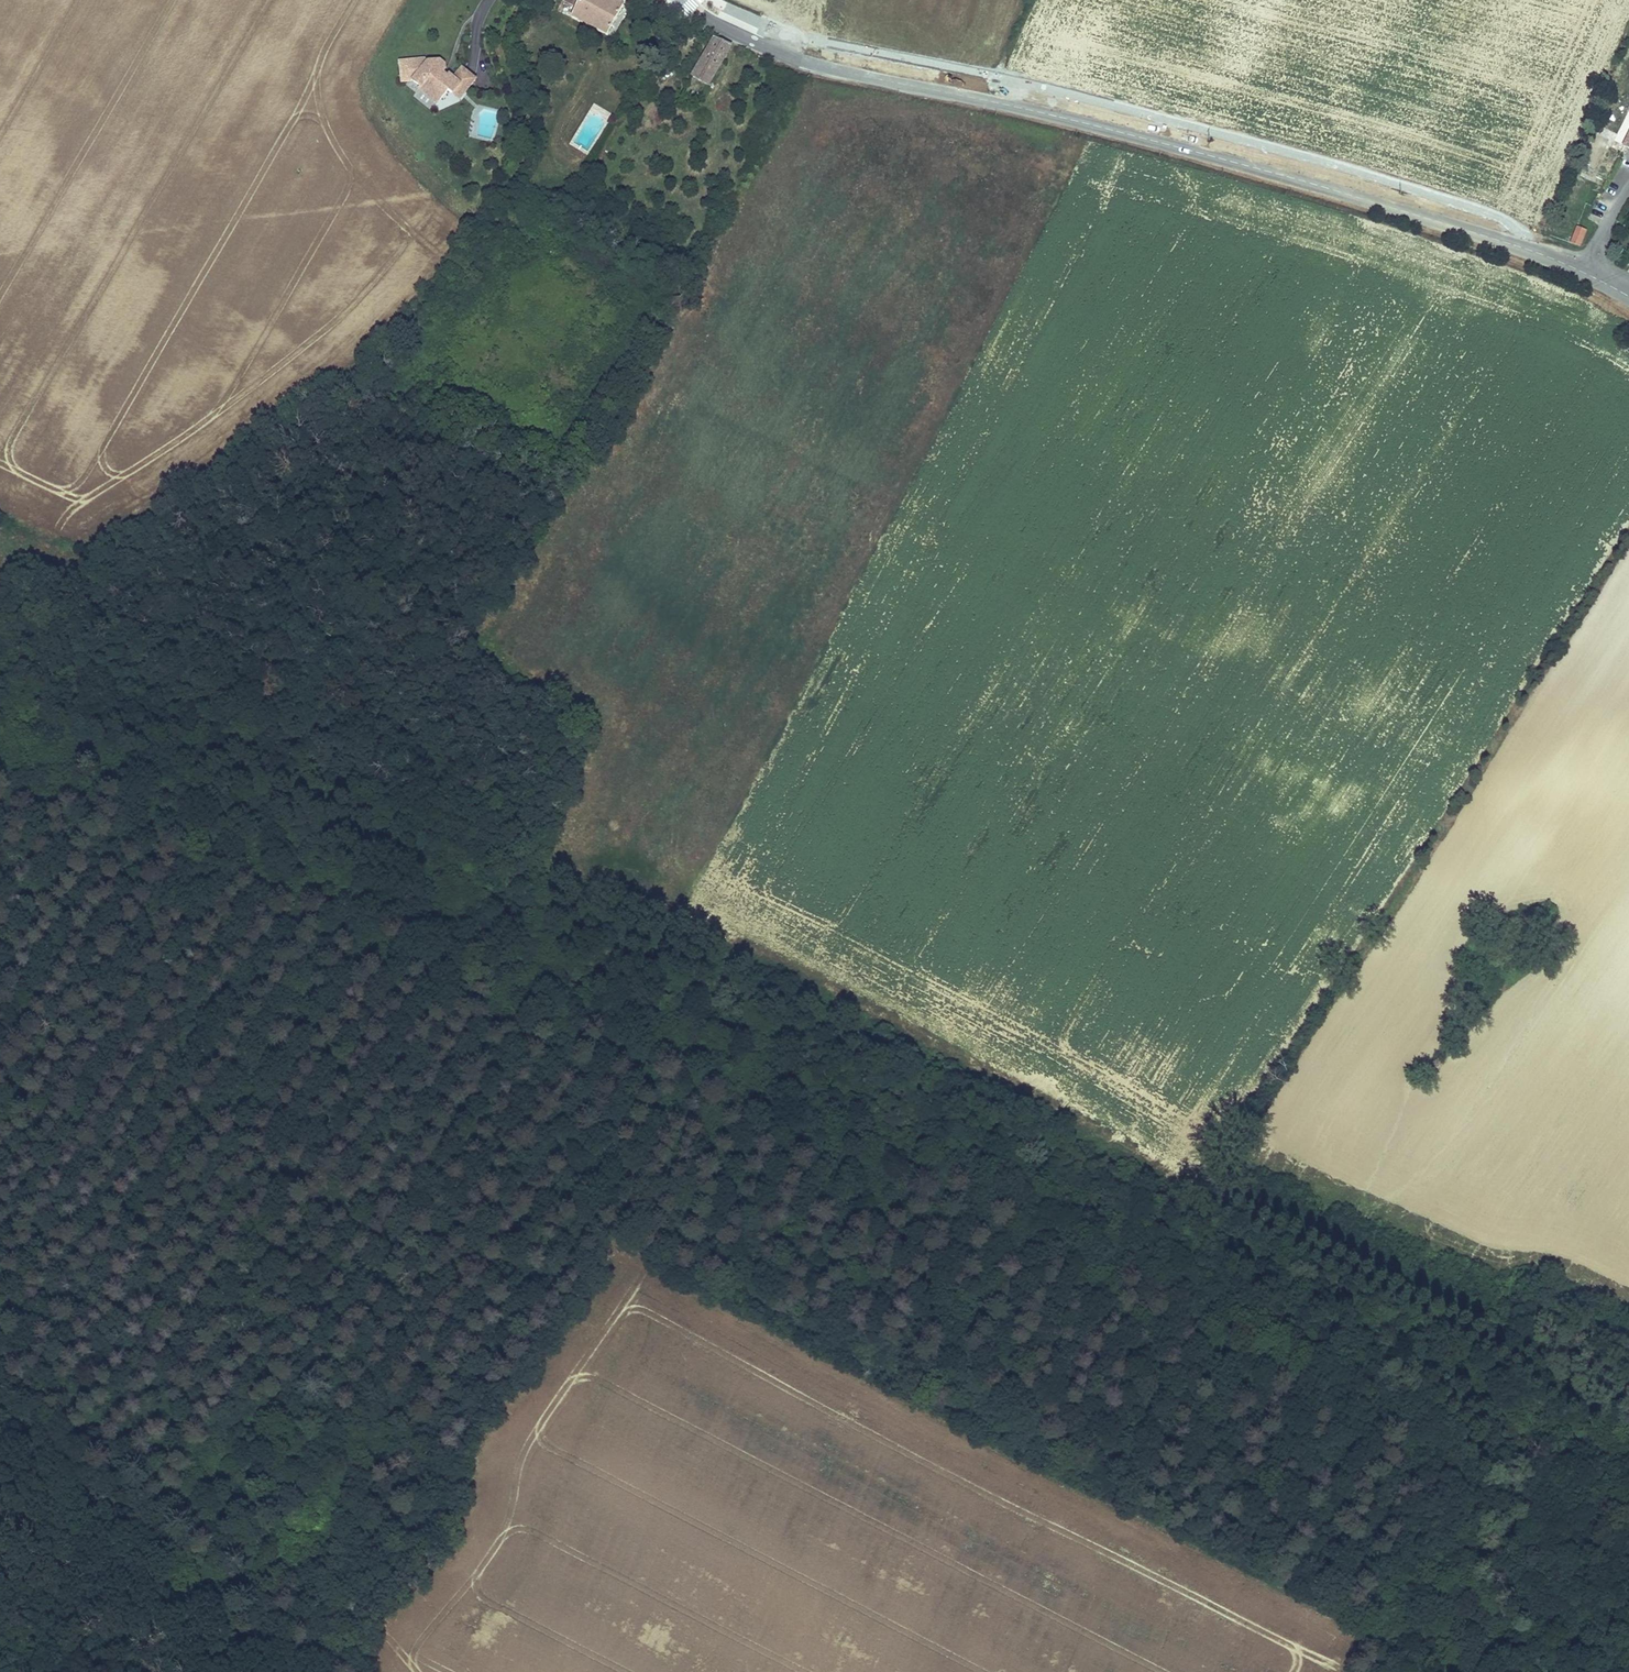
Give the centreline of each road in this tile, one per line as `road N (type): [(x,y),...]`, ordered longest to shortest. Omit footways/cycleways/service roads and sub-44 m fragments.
road 1 (tertiary): [(683,0),(730,30),(817,64),(1281,173),(1546,253),(1628,290)]

